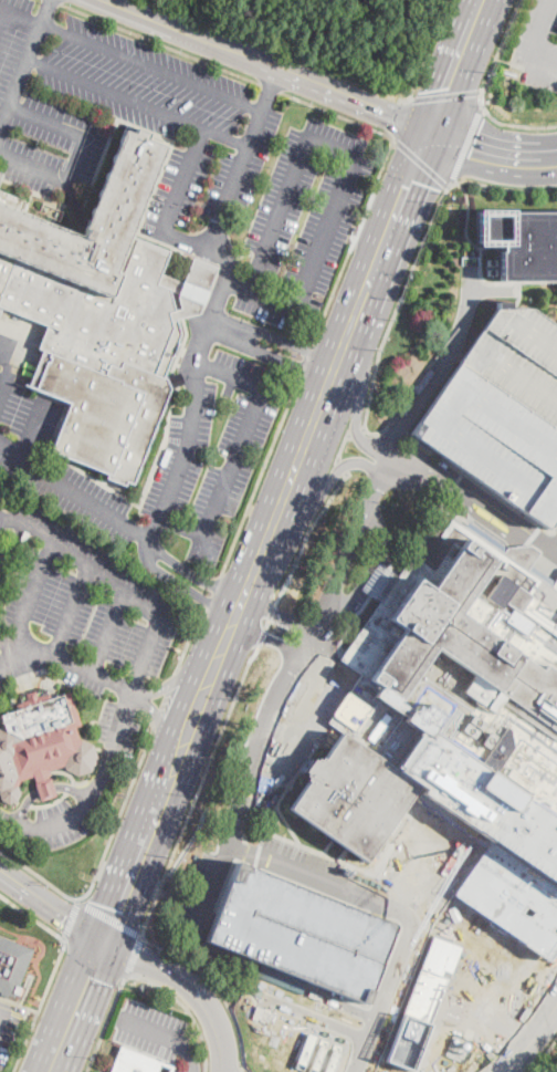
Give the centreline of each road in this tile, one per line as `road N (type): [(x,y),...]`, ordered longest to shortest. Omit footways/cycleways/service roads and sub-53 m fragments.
road 1 (primary): [(485,0),(105,937)]
road 2 (tertiary): [(105,937),(199,995),(220,1039),(221,1071)]
road 3 (tertiary): [(432,131),(275,69)]
road 4 (primary): [(105,937),(48,1071)]
road 5 (tertiary): [(432,131),(460,160),(556,171)]
road 6 (tertiary): [(0,869),(105,937)]
road 7 (tertiary): [(556,145),(432,131)]

